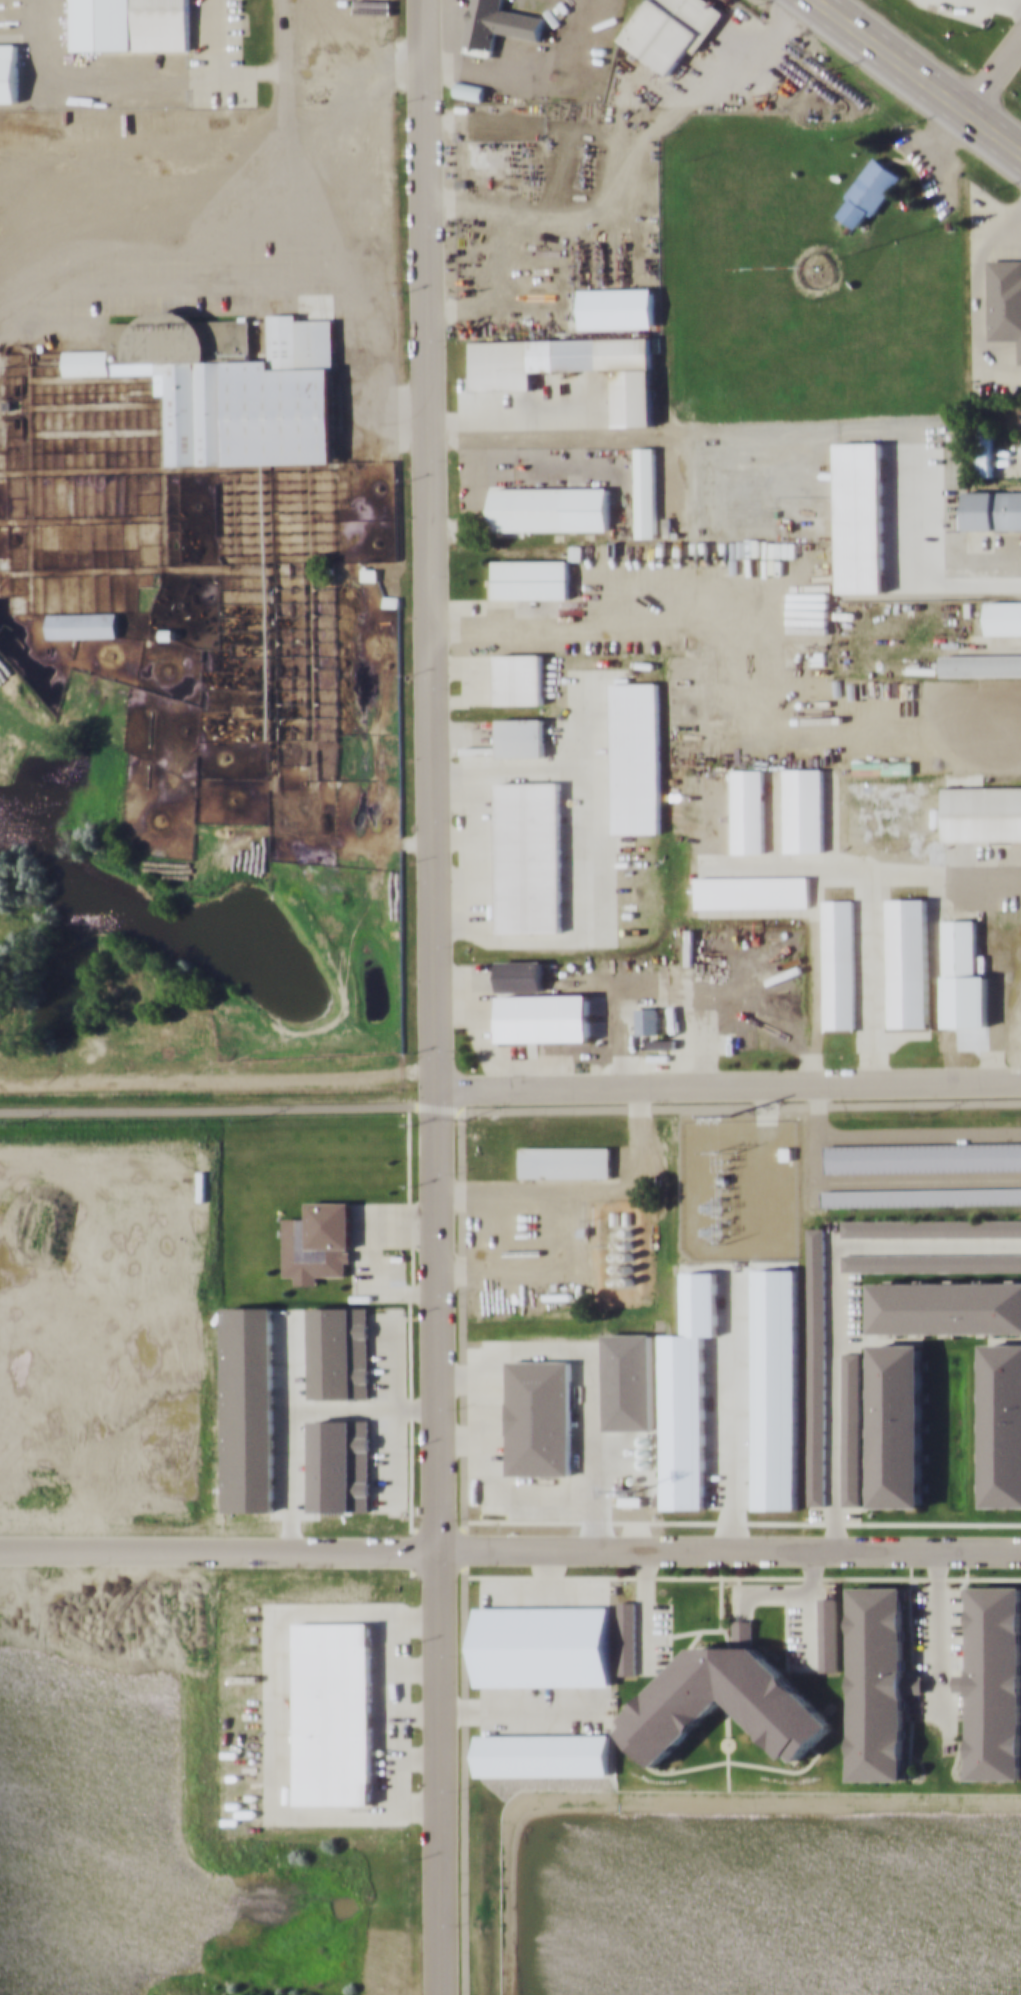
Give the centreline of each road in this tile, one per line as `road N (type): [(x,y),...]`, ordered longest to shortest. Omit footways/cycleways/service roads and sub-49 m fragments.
road 1 (tertiary): [(424,0),(440,1994)]
road 2 (residential): [(436,1086),(1020,1081)]
road 3 (residential): [(1020,1550),(438,1549)]
road 4 (residential): [(0,1548),(438,1549)]
road 5 (track): [(436,1072),(0,1078)]
road 6 (residential): [(286,0),(287,139),(349,292),(428,372)]
road 7 (primary): [(818,0),(1020,151)]

